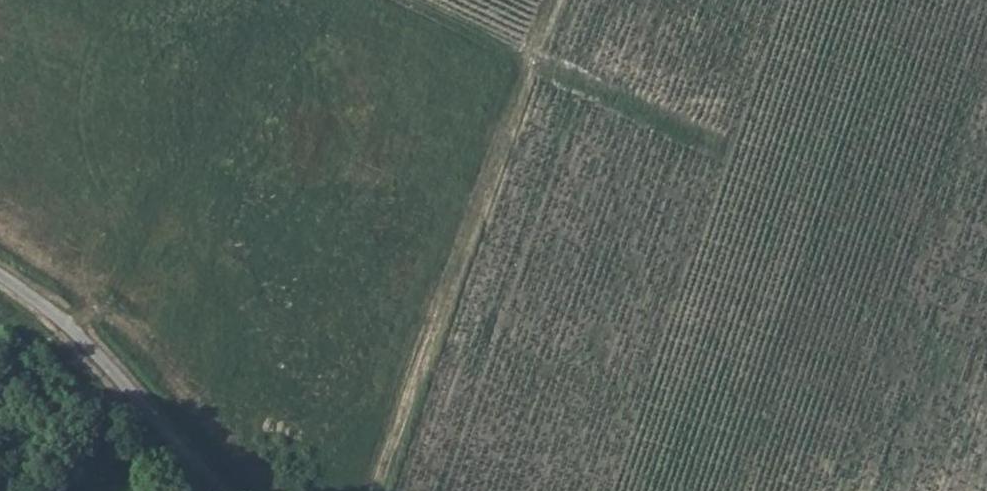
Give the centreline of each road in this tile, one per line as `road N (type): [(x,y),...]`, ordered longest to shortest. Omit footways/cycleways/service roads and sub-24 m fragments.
road 1 (unclassified): [(0,278),(65,326),(222,490)]

